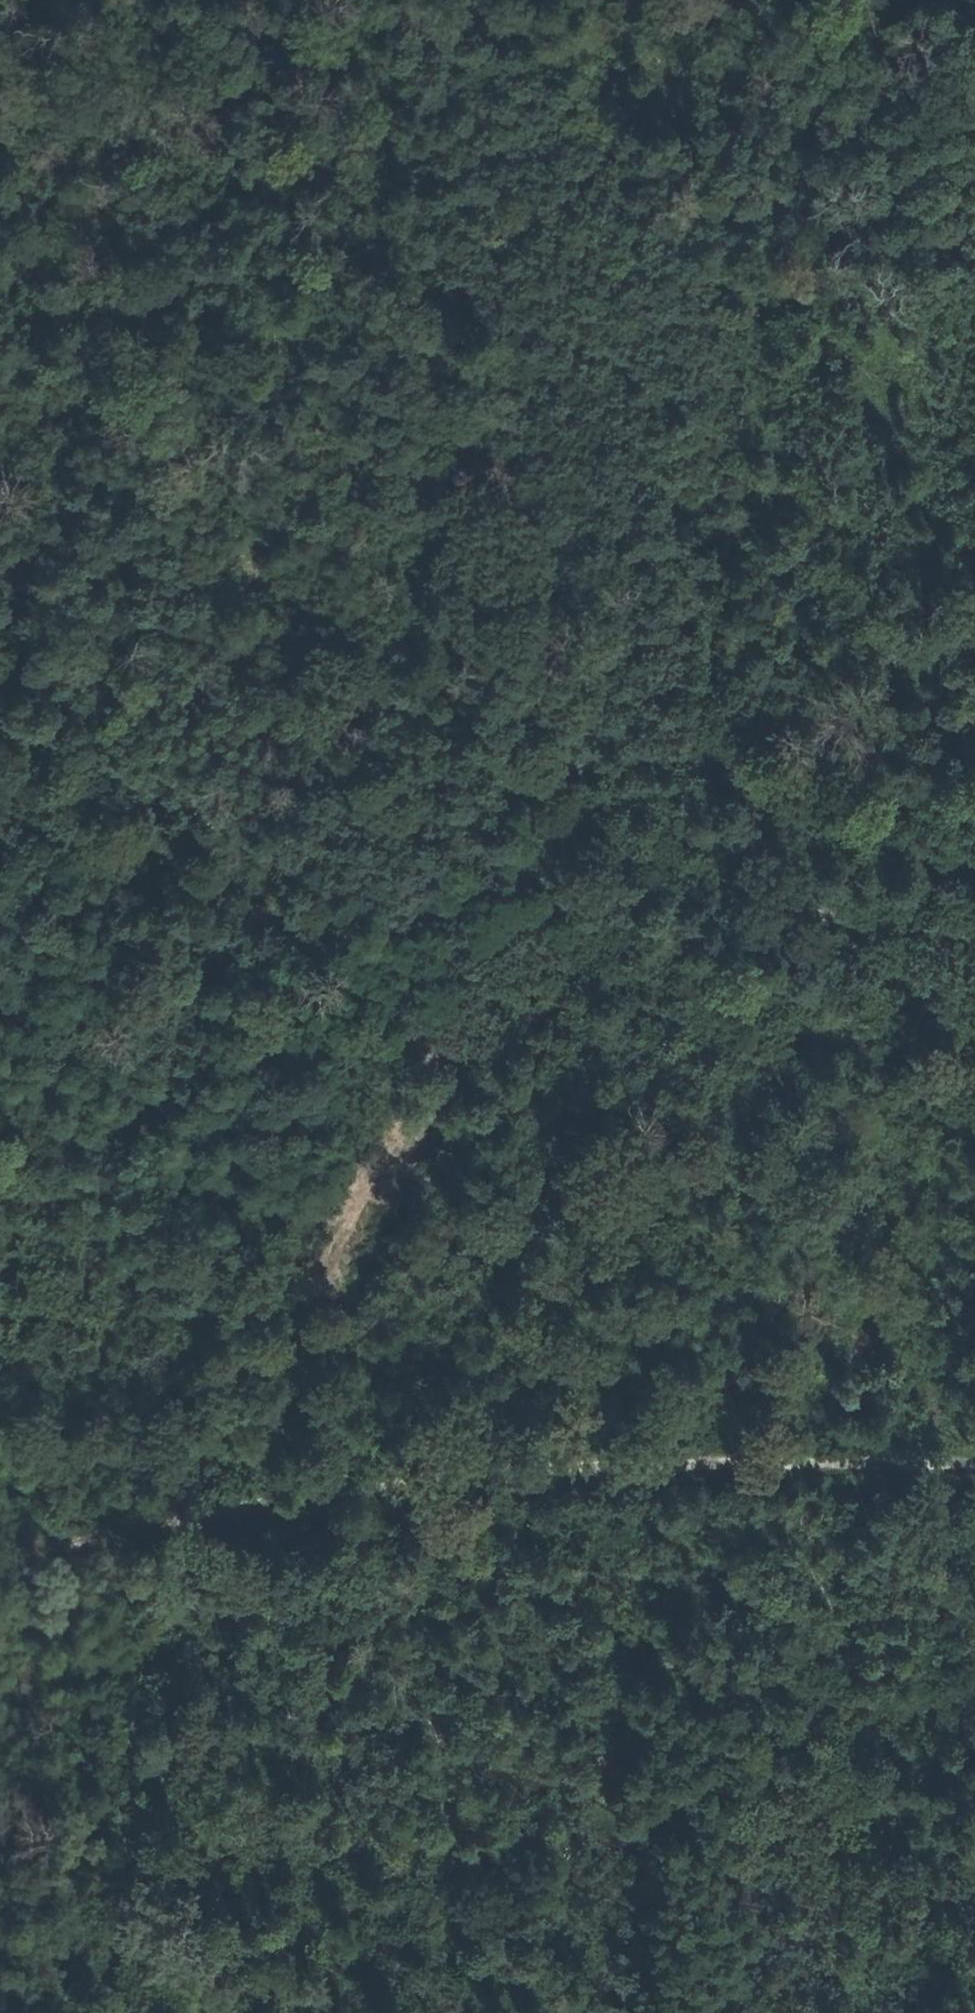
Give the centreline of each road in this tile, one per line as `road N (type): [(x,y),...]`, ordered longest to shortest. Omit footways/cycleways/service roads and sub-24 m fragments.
road 1 (track): [(0,1565),(525,1466),(974,1461)]

